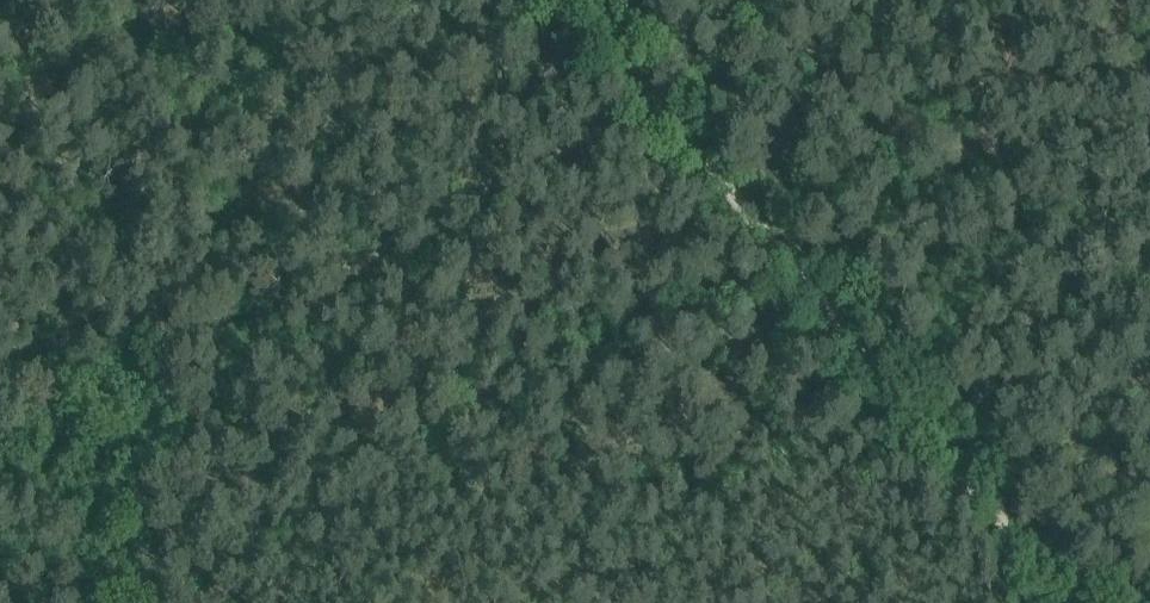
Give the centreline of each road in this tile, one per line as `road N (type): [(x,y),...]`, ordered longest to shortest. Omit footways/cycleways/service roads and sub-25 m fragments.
road 1 (track): [(1062,602),(833,301),(580,0)]
road 2 (track): [(0,20),(114,313),(158,602)]

